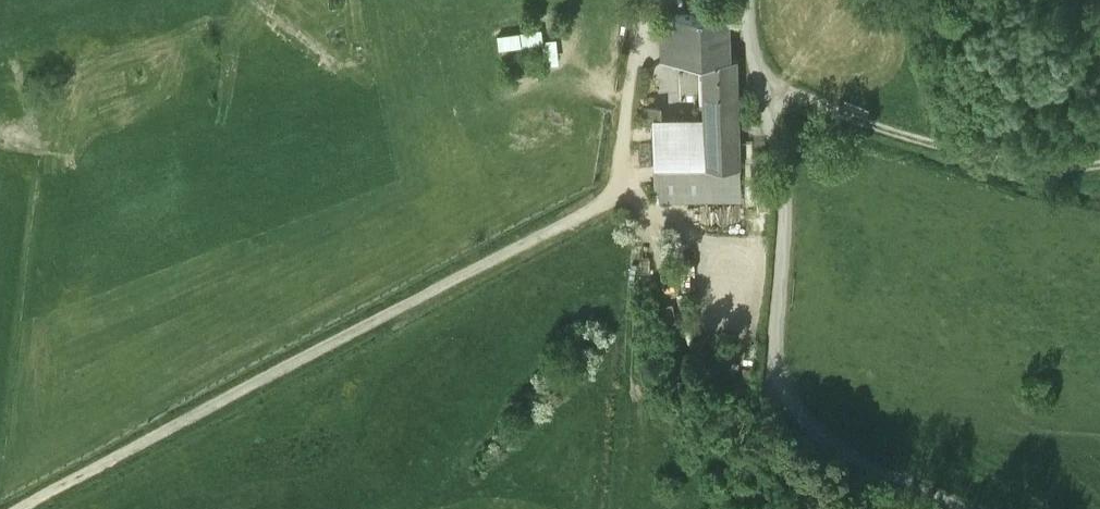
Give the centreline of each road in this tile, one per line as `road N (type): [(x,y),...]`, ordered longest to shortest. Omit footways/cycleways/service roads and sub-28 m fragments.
road 1 (track): [(32,508),(597,219),(617,200),(640,29),(656,0)]
road 2 (track): [(760,88),(937,156),(1009,173),(1099,176)]

